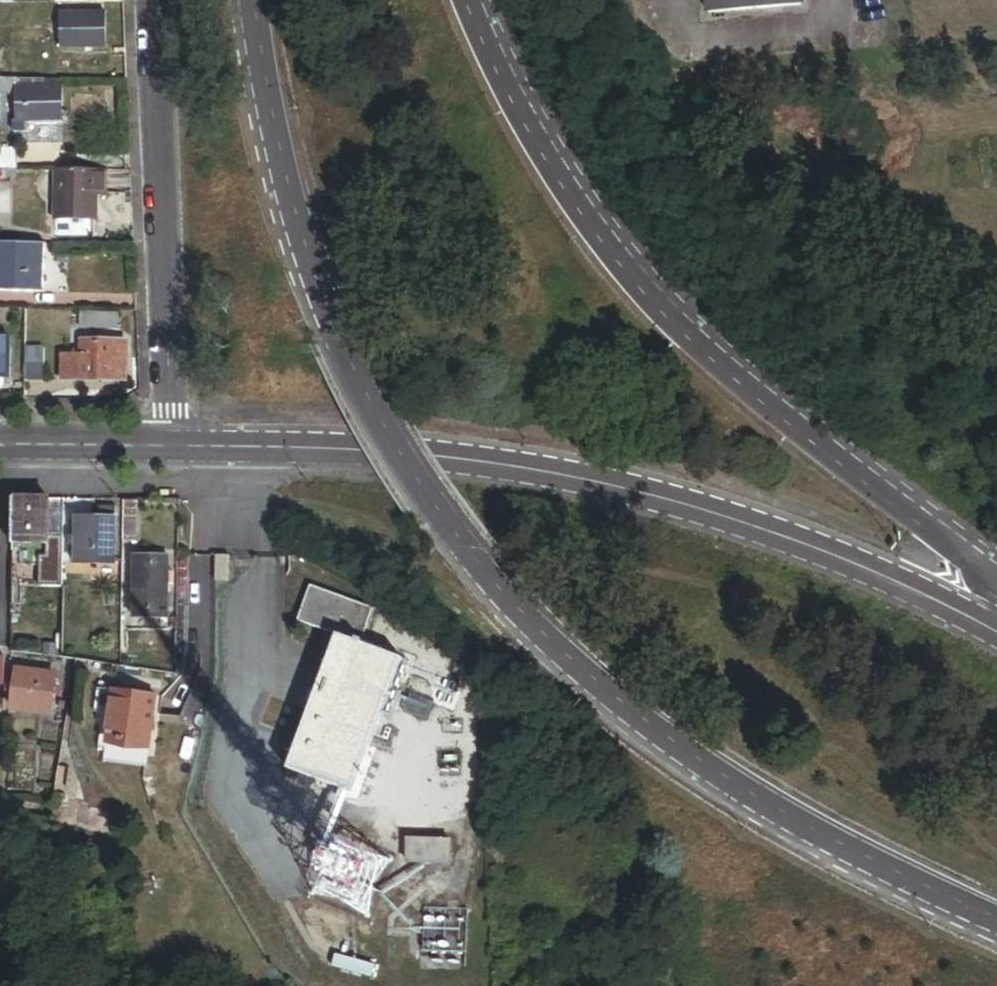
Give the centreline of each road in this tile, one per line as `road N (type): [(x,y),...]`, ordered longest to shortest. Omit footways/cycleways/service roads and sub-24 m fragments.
road 1 (tertiary): [(252,0),(282,162),(350,360),(400,450),(515,613),(697,769),(783,821),(996,922)]
road 2 (tertiary): [(996,633),(955,608),(789,538),(636,494),(438,457),(173,447)]
road 3 (tertiary): [(996,576),(743,390),(622,265),(506,101),(462,0)]
road 4 (residential): [(173,447),(151,0)]
road 5 (tertiary): [(173,447),(0,443)]

